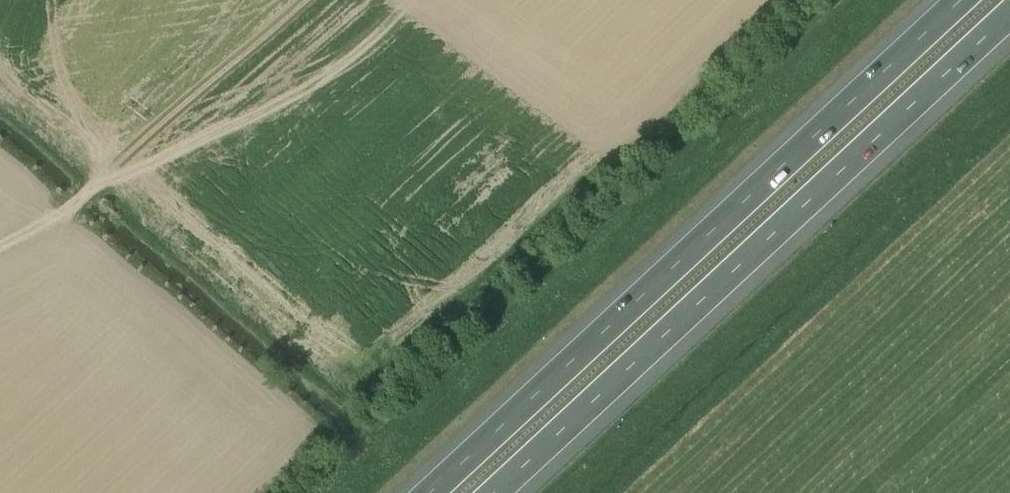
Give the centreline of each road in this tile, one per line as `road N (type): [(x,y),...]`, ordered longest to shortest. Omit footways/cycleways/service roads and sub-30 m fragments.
road 1 (motorway): [(963,0),(430,492)]
road 2 (motorway): [(500,492),(1009,17)]
road 3 (track): [(117,161),(66,0)]
road 4 (track): [(117,161),(73,207),(0,246)]

